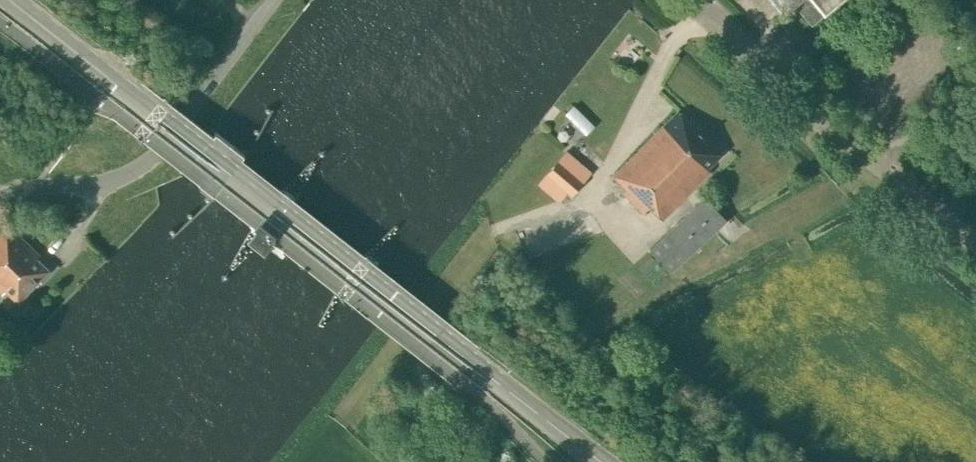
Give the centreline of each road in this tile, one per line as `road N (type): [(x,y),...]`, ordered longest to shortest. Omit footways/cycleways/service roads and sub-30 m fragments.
road 1 (secondary): [(600,461),(8,0)]
road 2 (unclassified): [(975,242),(704,8)]
road 3 (unclassified): [(0,193),(94,185),(142,166),(272,0)]

